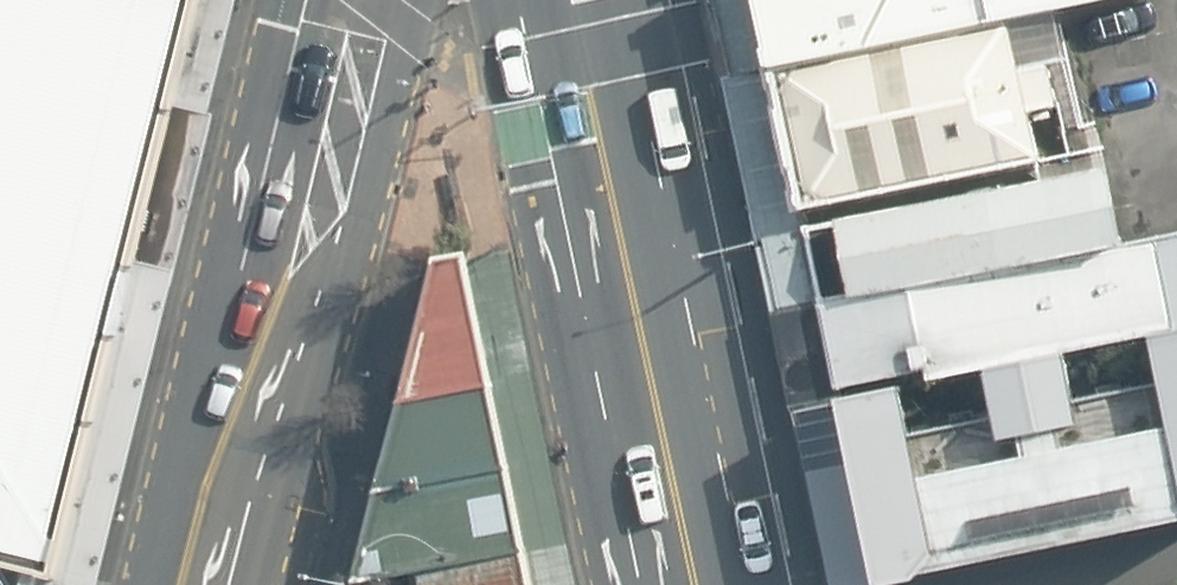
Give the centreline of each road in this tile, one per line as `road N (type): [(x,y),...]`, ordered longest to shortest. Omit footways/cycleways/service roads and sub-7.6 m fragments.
road 1 (secondary): [(357,0),(217,584)]
road 2 (secondary): [(575,0),(697,584)]

